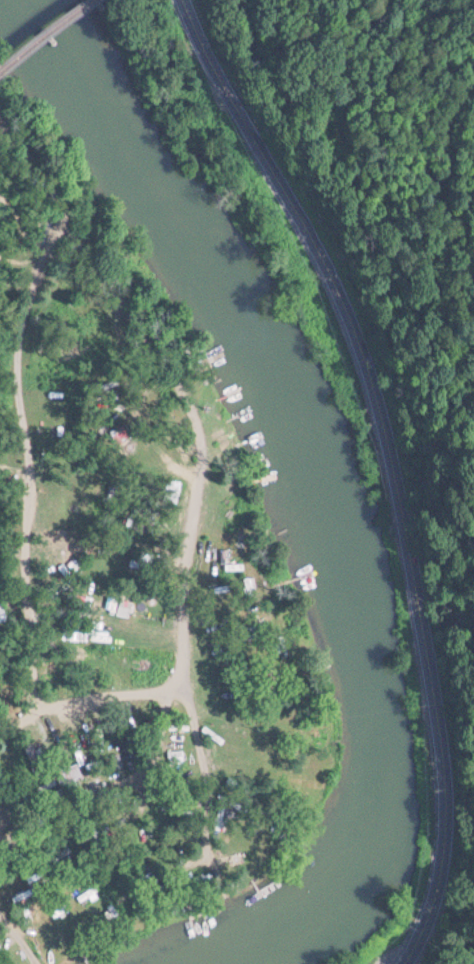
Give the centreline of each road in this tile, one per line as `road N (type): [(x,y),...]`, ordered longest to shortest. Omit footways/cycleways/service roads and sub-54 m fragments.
road 1 (secondary): [(186,0),(323,258),(393,492),(434,729),(442,828),(436,877),(400,963)]

